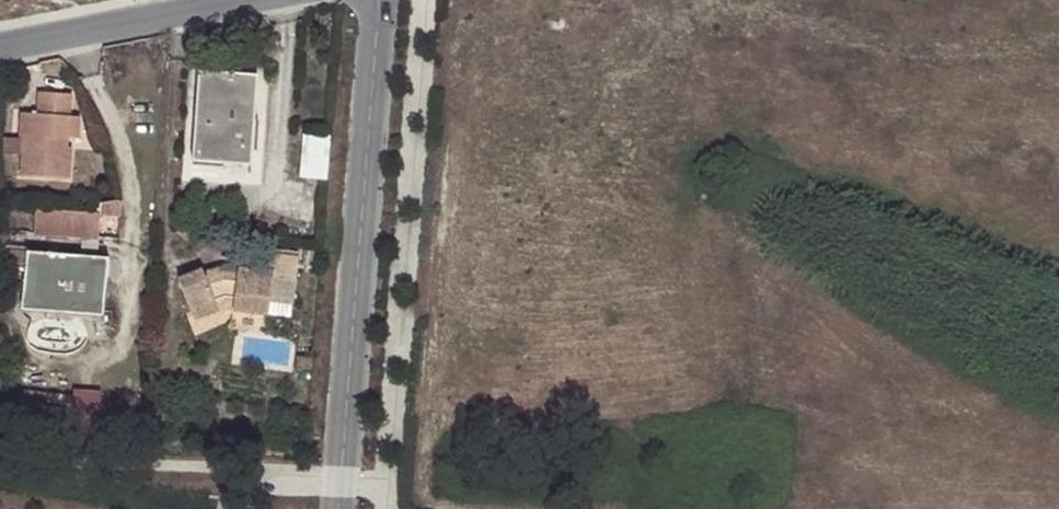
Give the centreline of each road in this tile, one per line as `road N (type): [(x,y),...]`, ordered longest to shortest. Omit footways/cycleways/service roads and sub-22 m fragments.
road 1 (residential): [(339,508),(378,0)]
road 2 (residential): [(0,48),(244,0)]

